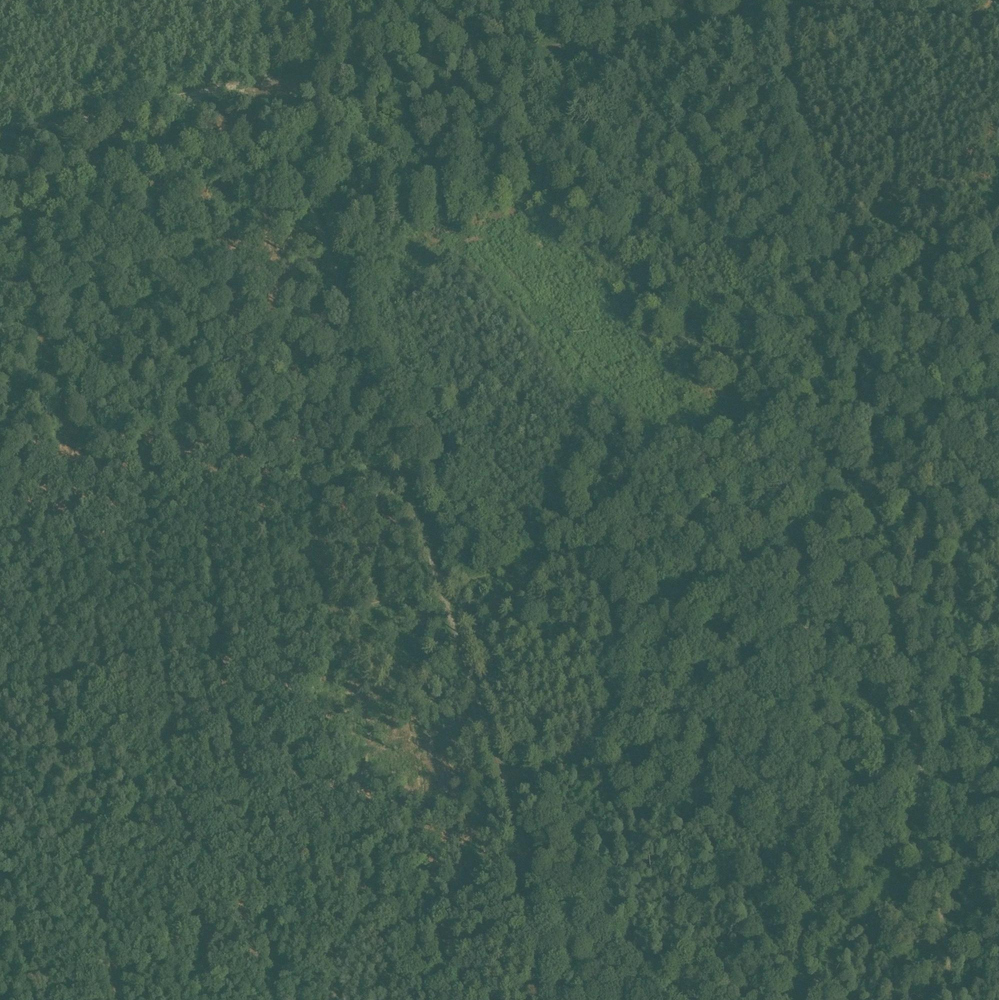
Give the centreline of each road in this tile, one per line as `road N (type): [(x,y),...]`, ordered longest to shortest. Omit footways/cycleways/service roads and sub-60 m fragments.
road 1 (track): [(769,0),(889,514),(958,999)]
road 2 (track): [(260,69),(522,839),(539,999)]
road 3 (track): [(773,25),(260,69)]
road 4 (track): [(0,692),(437,586)]
road 5 (track): [(260,69),(0,131)]

